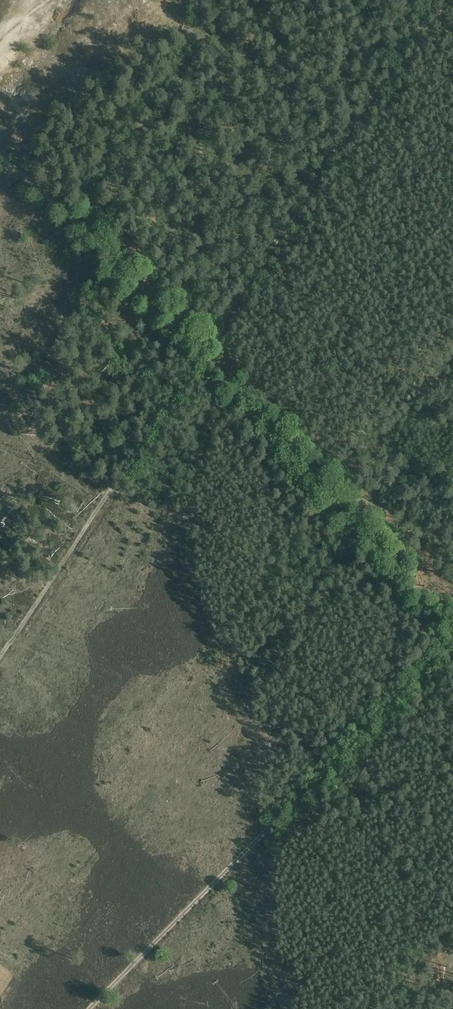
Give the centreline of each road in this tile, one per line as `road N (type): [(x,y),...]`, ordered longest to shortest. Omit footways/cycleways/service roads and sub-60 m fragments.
road 1 (track): [(452,640),(90,1008)]
road 2 (track): [(452,7),(411,37),(202,353)]
road 3 (track): [(202,353),(452,633)]
road 4 (track): [(202,353),(0,657)]
road 5 (track): [(64,210),(202,353)]

